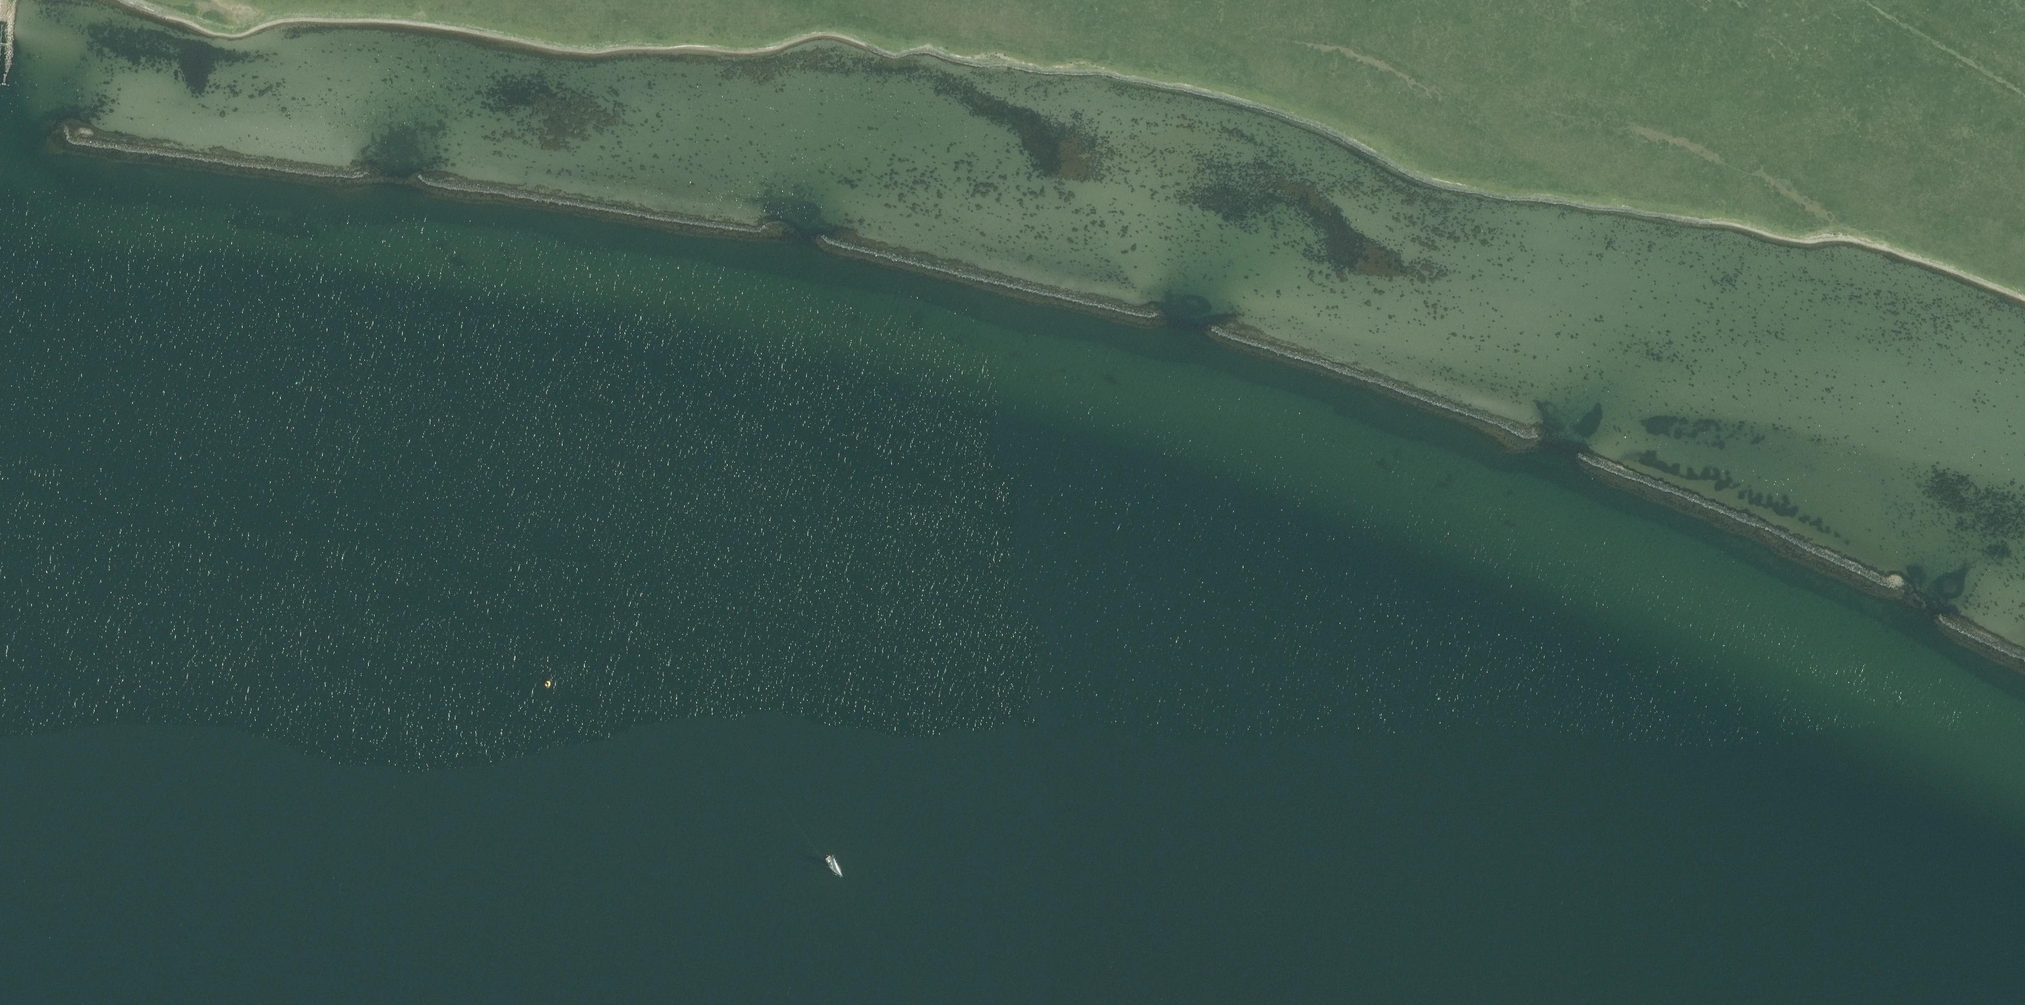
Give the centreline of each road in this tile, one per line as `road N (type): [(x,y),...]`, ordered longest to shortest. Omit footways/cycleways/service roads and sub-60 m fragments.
road 1 (track): [(2024,96),(1864,0)]

